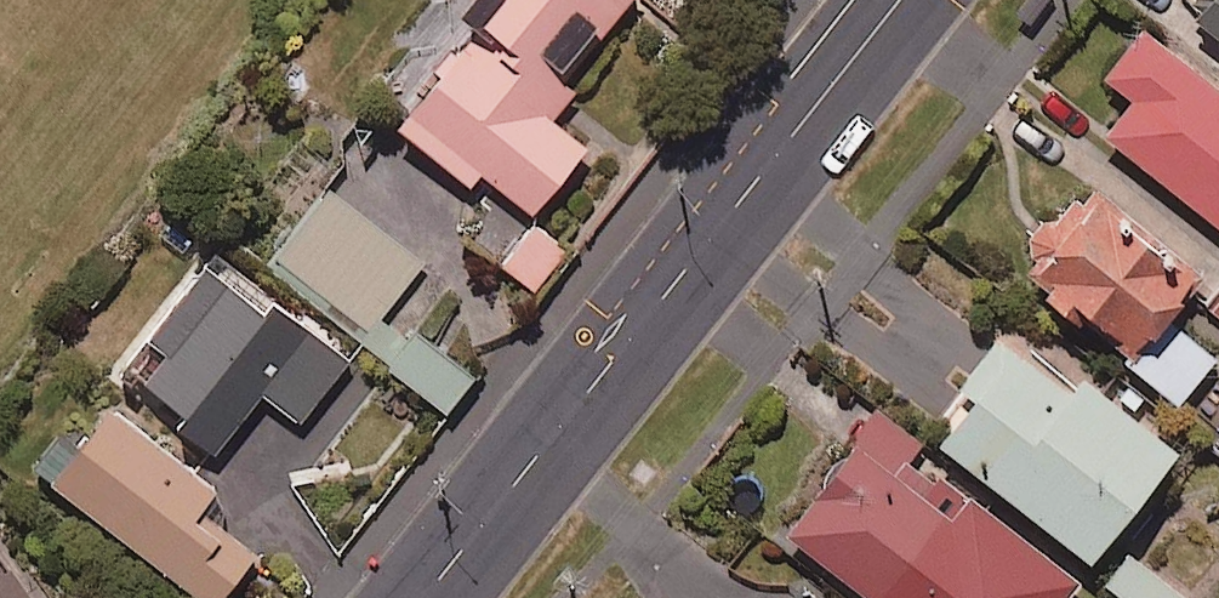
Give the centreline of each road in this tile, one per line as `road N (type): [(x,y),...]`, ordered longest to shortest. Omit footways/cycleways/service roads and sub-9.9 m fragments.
road 1 (secondary): [(425,597),(901,0)]

